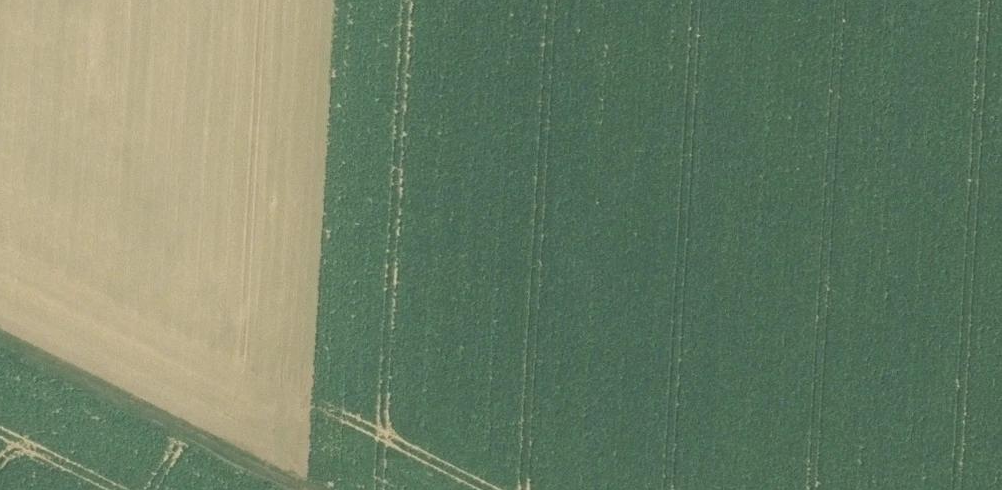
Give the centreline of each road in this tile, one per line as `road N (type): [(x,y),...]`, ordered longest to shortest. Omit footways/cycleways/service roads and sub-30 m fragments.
road 1 (track): [(311,489),(0,336)]

